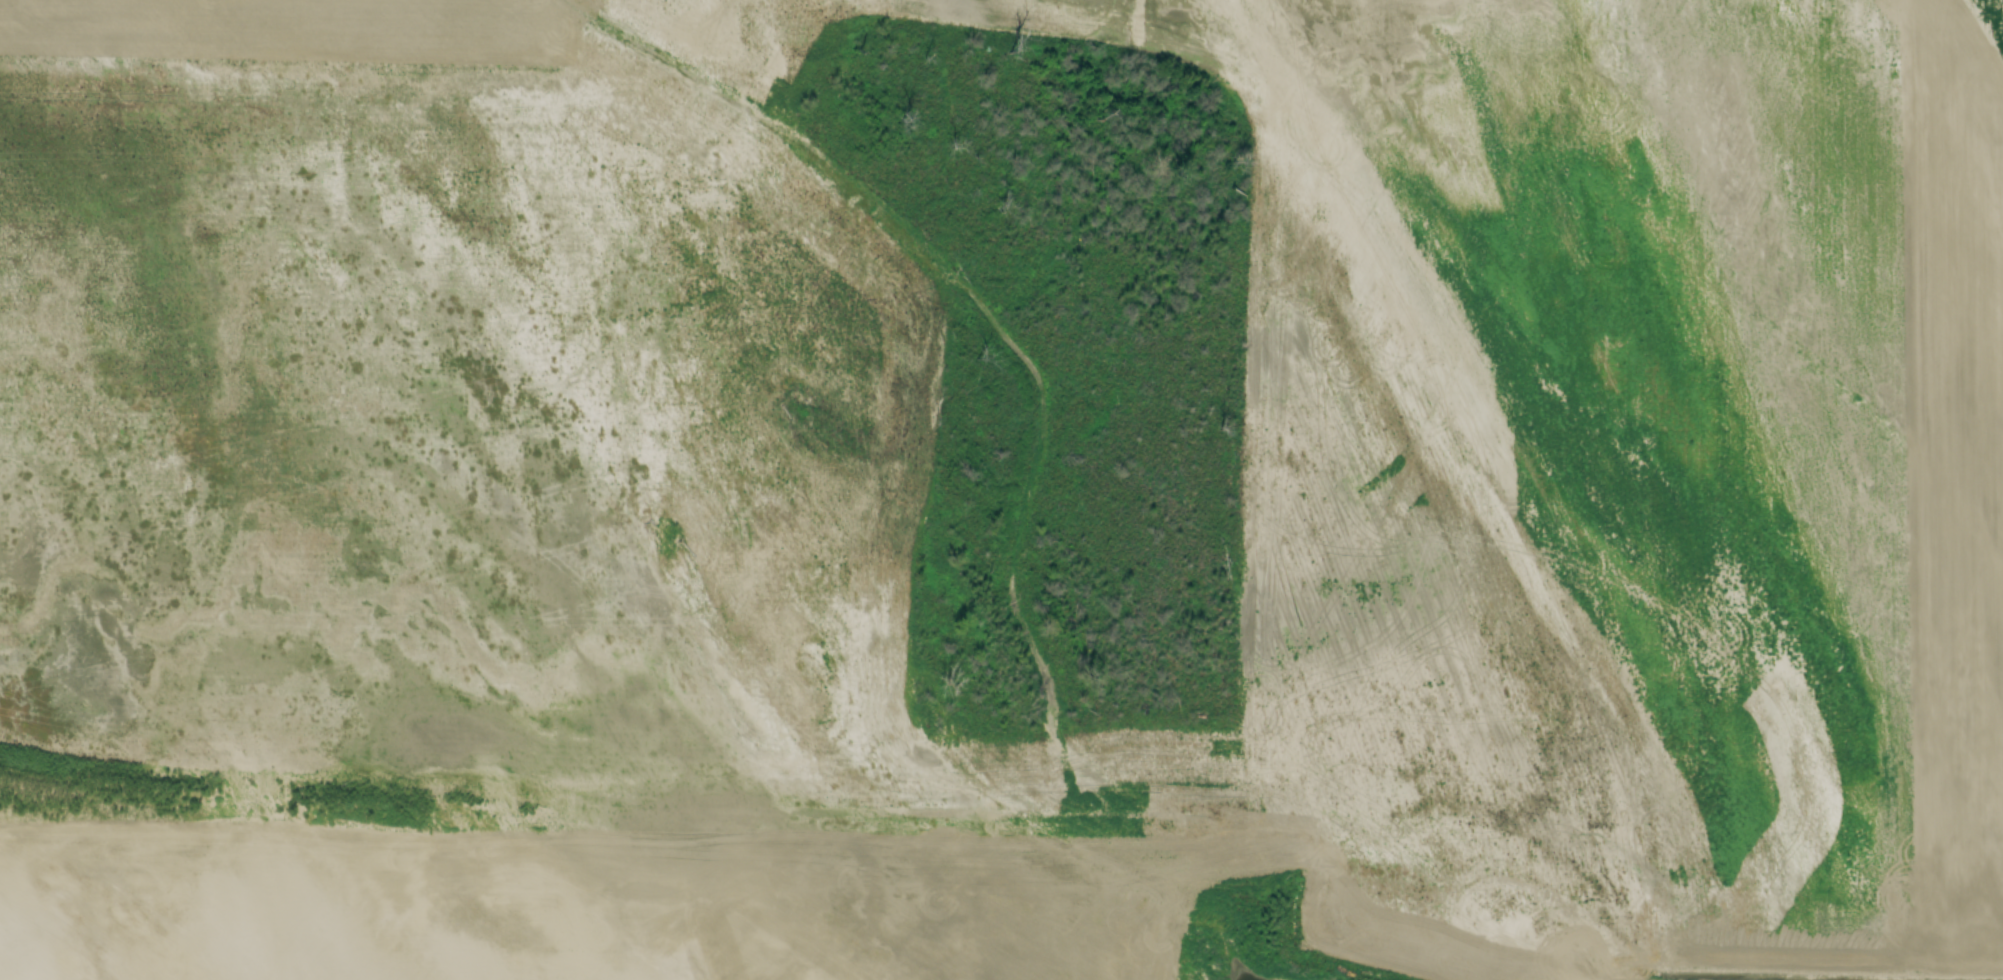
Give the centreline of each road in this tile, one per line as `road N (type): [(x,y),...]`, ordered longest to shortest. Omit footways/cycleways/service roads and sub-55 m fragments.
road 1 (residential): [(1958,979),(1433,962),(1349,912),(1305,749),(1266,699),(1199,682),(0,777)]

